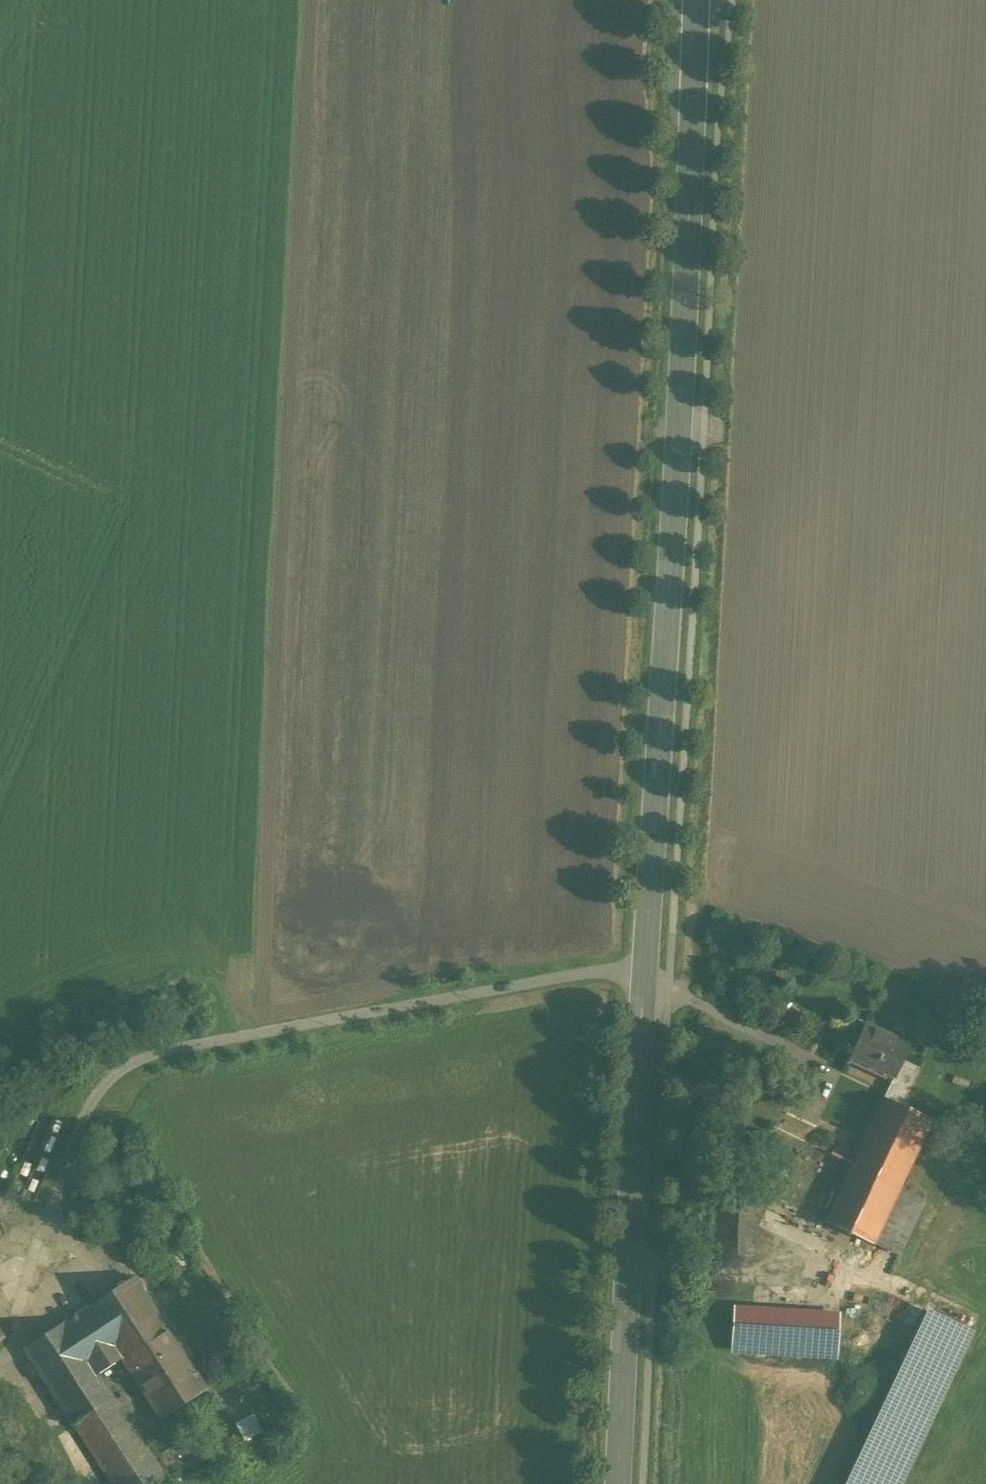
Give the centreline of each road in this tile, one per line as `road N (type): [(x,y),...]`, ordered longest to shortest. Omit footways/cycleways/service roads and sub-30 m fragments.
road 1 (secondary): [(618,1483),(695,0)]

